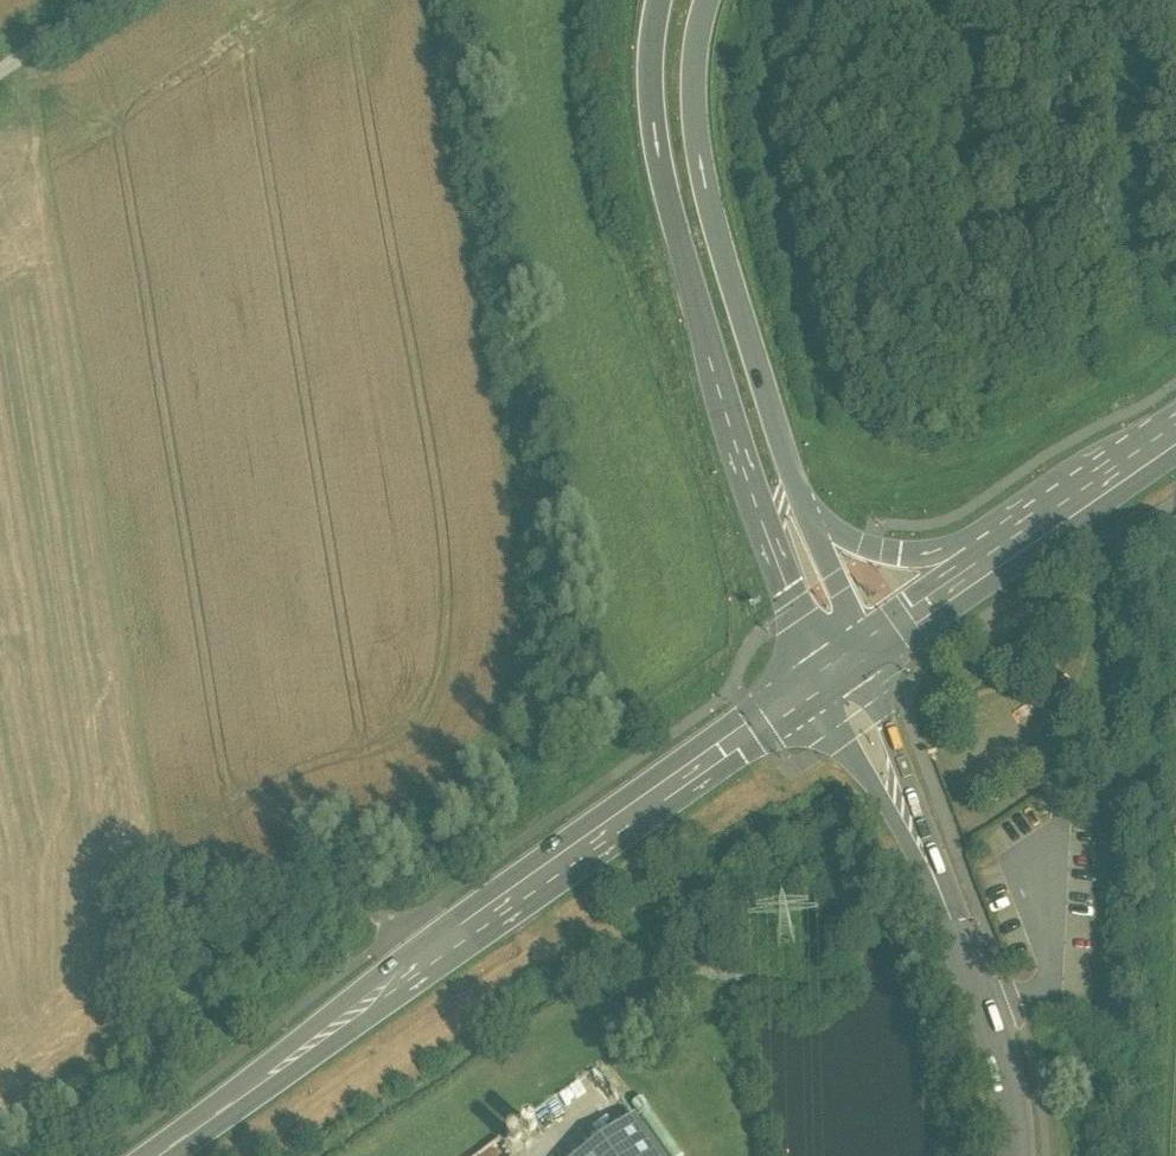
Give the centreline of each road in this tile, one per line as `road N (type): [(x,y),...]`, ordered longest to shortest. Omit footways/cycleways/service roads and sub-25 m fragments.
road 1 (motorway): [(676,0),(658,50),(659,200),(824,676)]
road 2 (secondary): [(158,1155),(726,746)]
road 3 (motorway): [(793,486),(698,179),(694,53),(717,0)]
road 4 (residential): [(897,780),(953,896),(984,986),(1021,1155)]
road 5 (motorway): [(1084,496),(925,548),(879,535),(793,486)]
road 6 (primary): [(854,656),(1084,496)]
road 7 (motorway): [(854,656),(793,486)]
road 8 (residential): [(897,780),(854,656)]
road 9 (residential): [(824,676),(897,780)]

